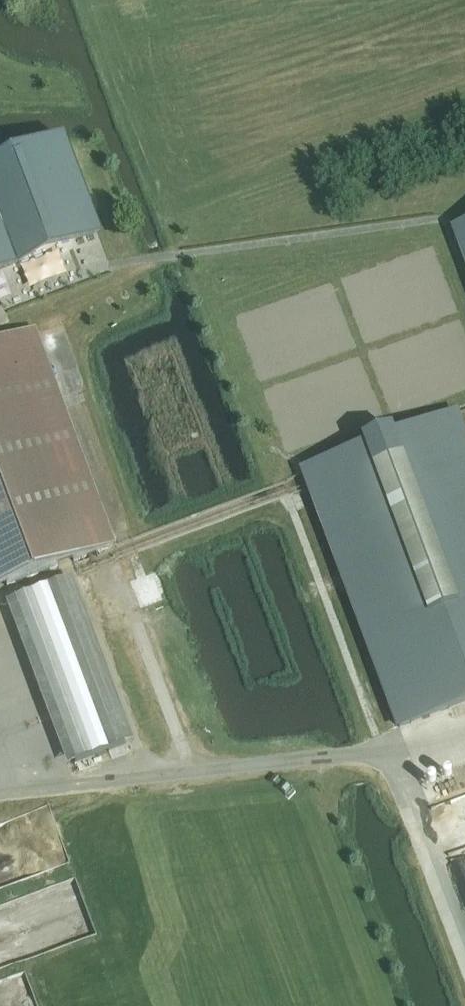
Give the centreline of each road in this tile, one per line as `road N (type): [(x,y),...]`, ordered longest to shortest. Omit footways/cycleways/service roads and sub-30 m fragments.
road 1 (track): [(388,749),(464,959)]

